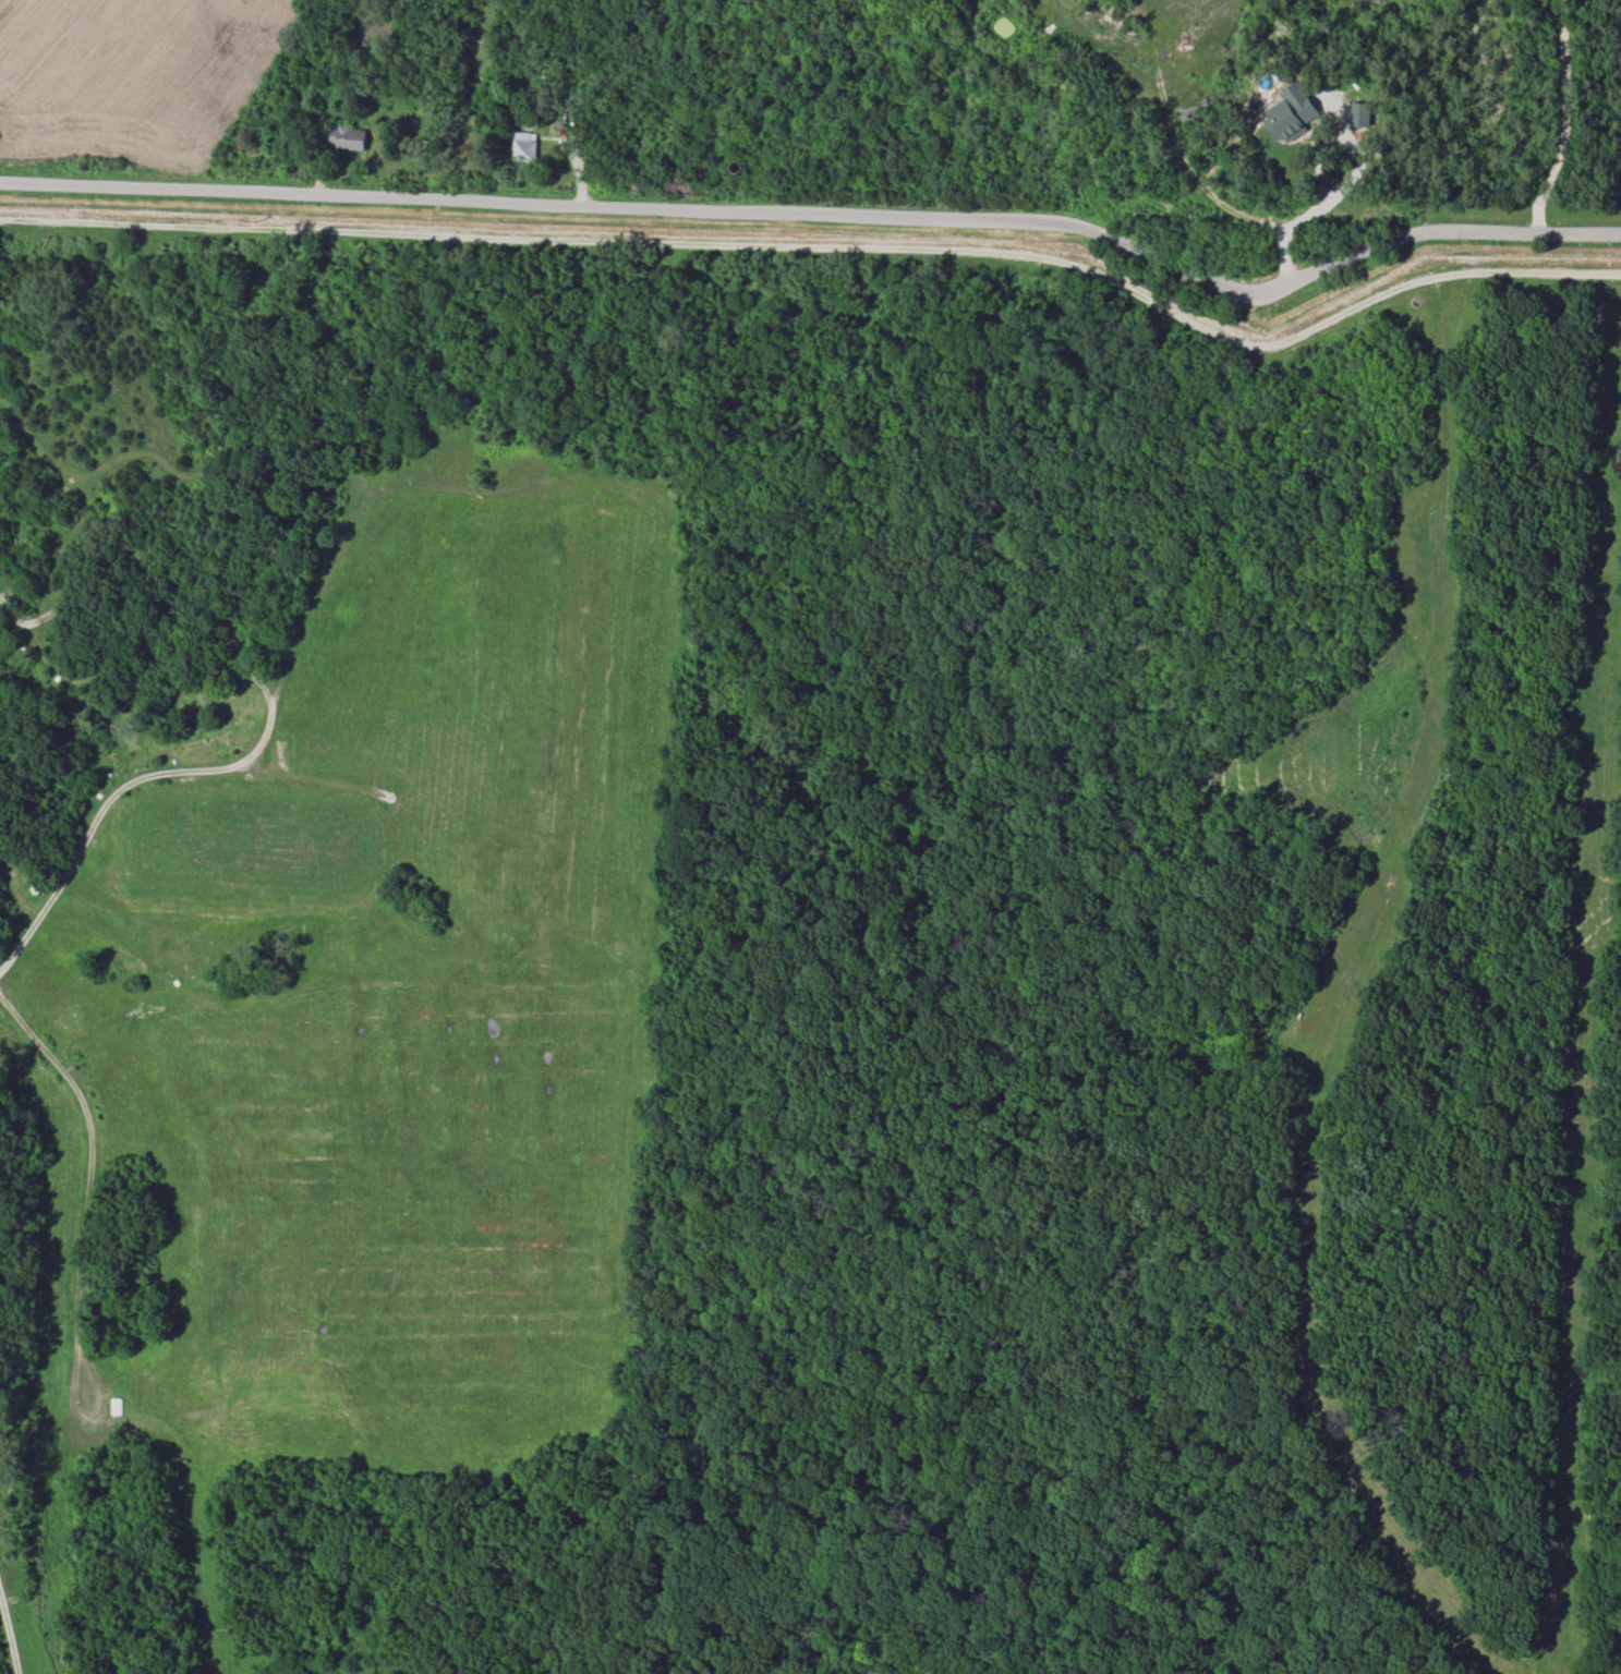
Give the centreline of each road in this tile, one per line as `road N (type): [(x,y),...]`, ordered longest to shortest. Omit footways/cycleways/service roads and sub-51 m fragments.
road 1 (residential): [(0,184),(1043,215),(1249,292),(1414,231),(1620,229)]
road 2 (residential): [(1620,364),(1556,1673)]

